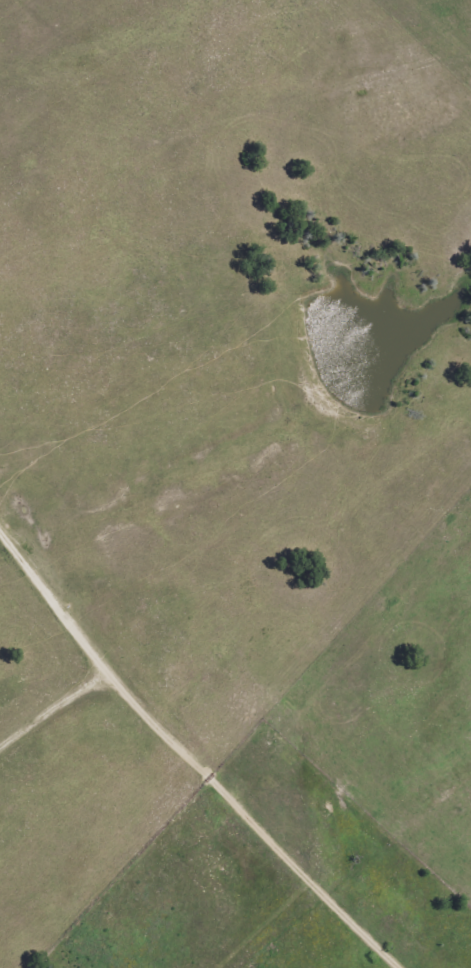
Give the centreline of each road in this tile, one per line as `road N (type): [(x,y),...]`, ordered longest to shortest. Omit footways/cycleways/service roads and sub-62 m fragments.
road 1 (residential): [(404,967),(138,701),(0,529)]
road 2 (residential): [(0,741),(47,708),(120,679)]

